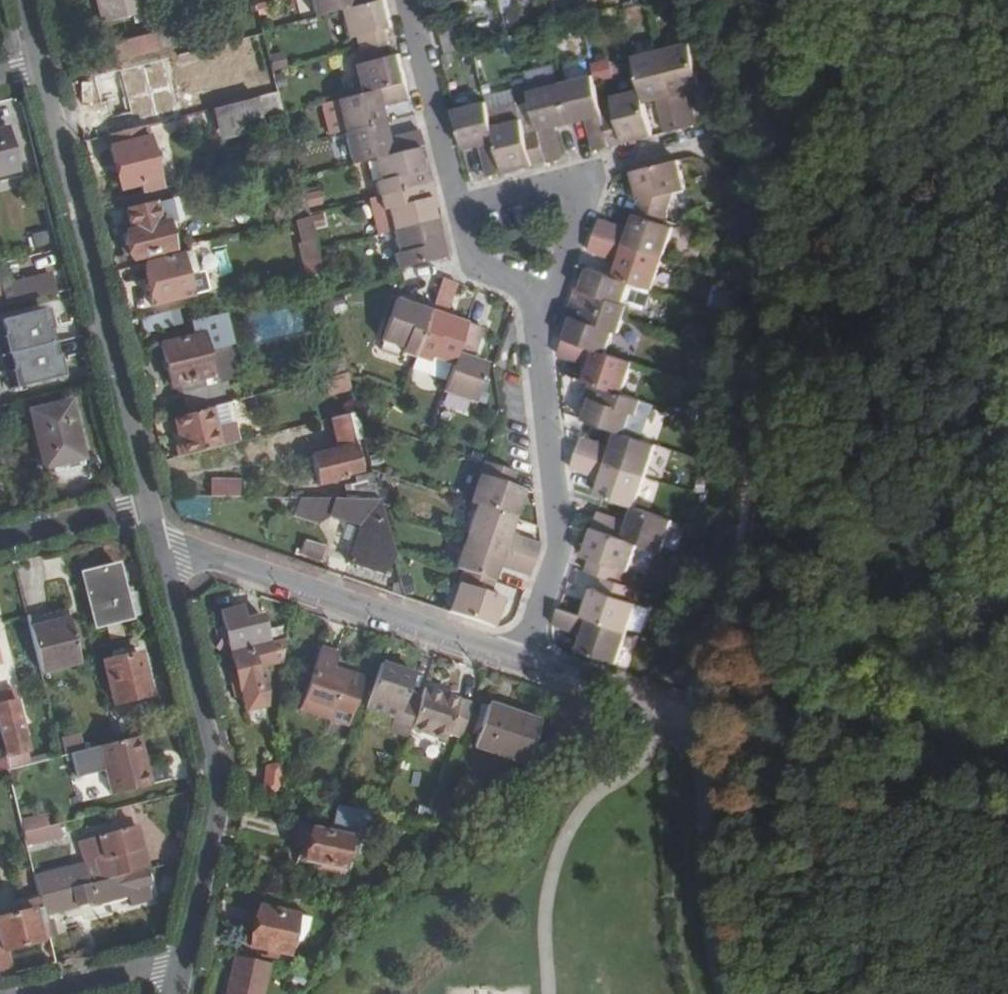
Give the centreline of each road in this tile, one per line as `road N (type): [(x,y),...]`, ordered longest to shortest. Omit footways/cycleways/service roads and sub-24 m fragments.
road 1 (track): [(723,993),(707,900),(693,716),(742,530),(764,398),(772,224),(745,0)]
road 2 (residential): [(150,503),(39,64)]
road 3 (residential): [(184,960),(217,786),(161,546)]
road 4 (residential): [(519,660),(161,546)]
road 5 (residential): [(536,304),(560,546),(519,660)]
road 6 (residential): [(536,304),(555,288),(569,250),(583,177),(457,206)]
road 7 (residential): [(407,0),(457,206)]
road 8 (residential): [(693,716),(519,660)]
road 9 (residential): [(0,540),(150,503)]
road 10 (residential): [(184,960),(47,993)]
road 11 (residential): [(457,206),(473,258),(520,285),(536,304)]

